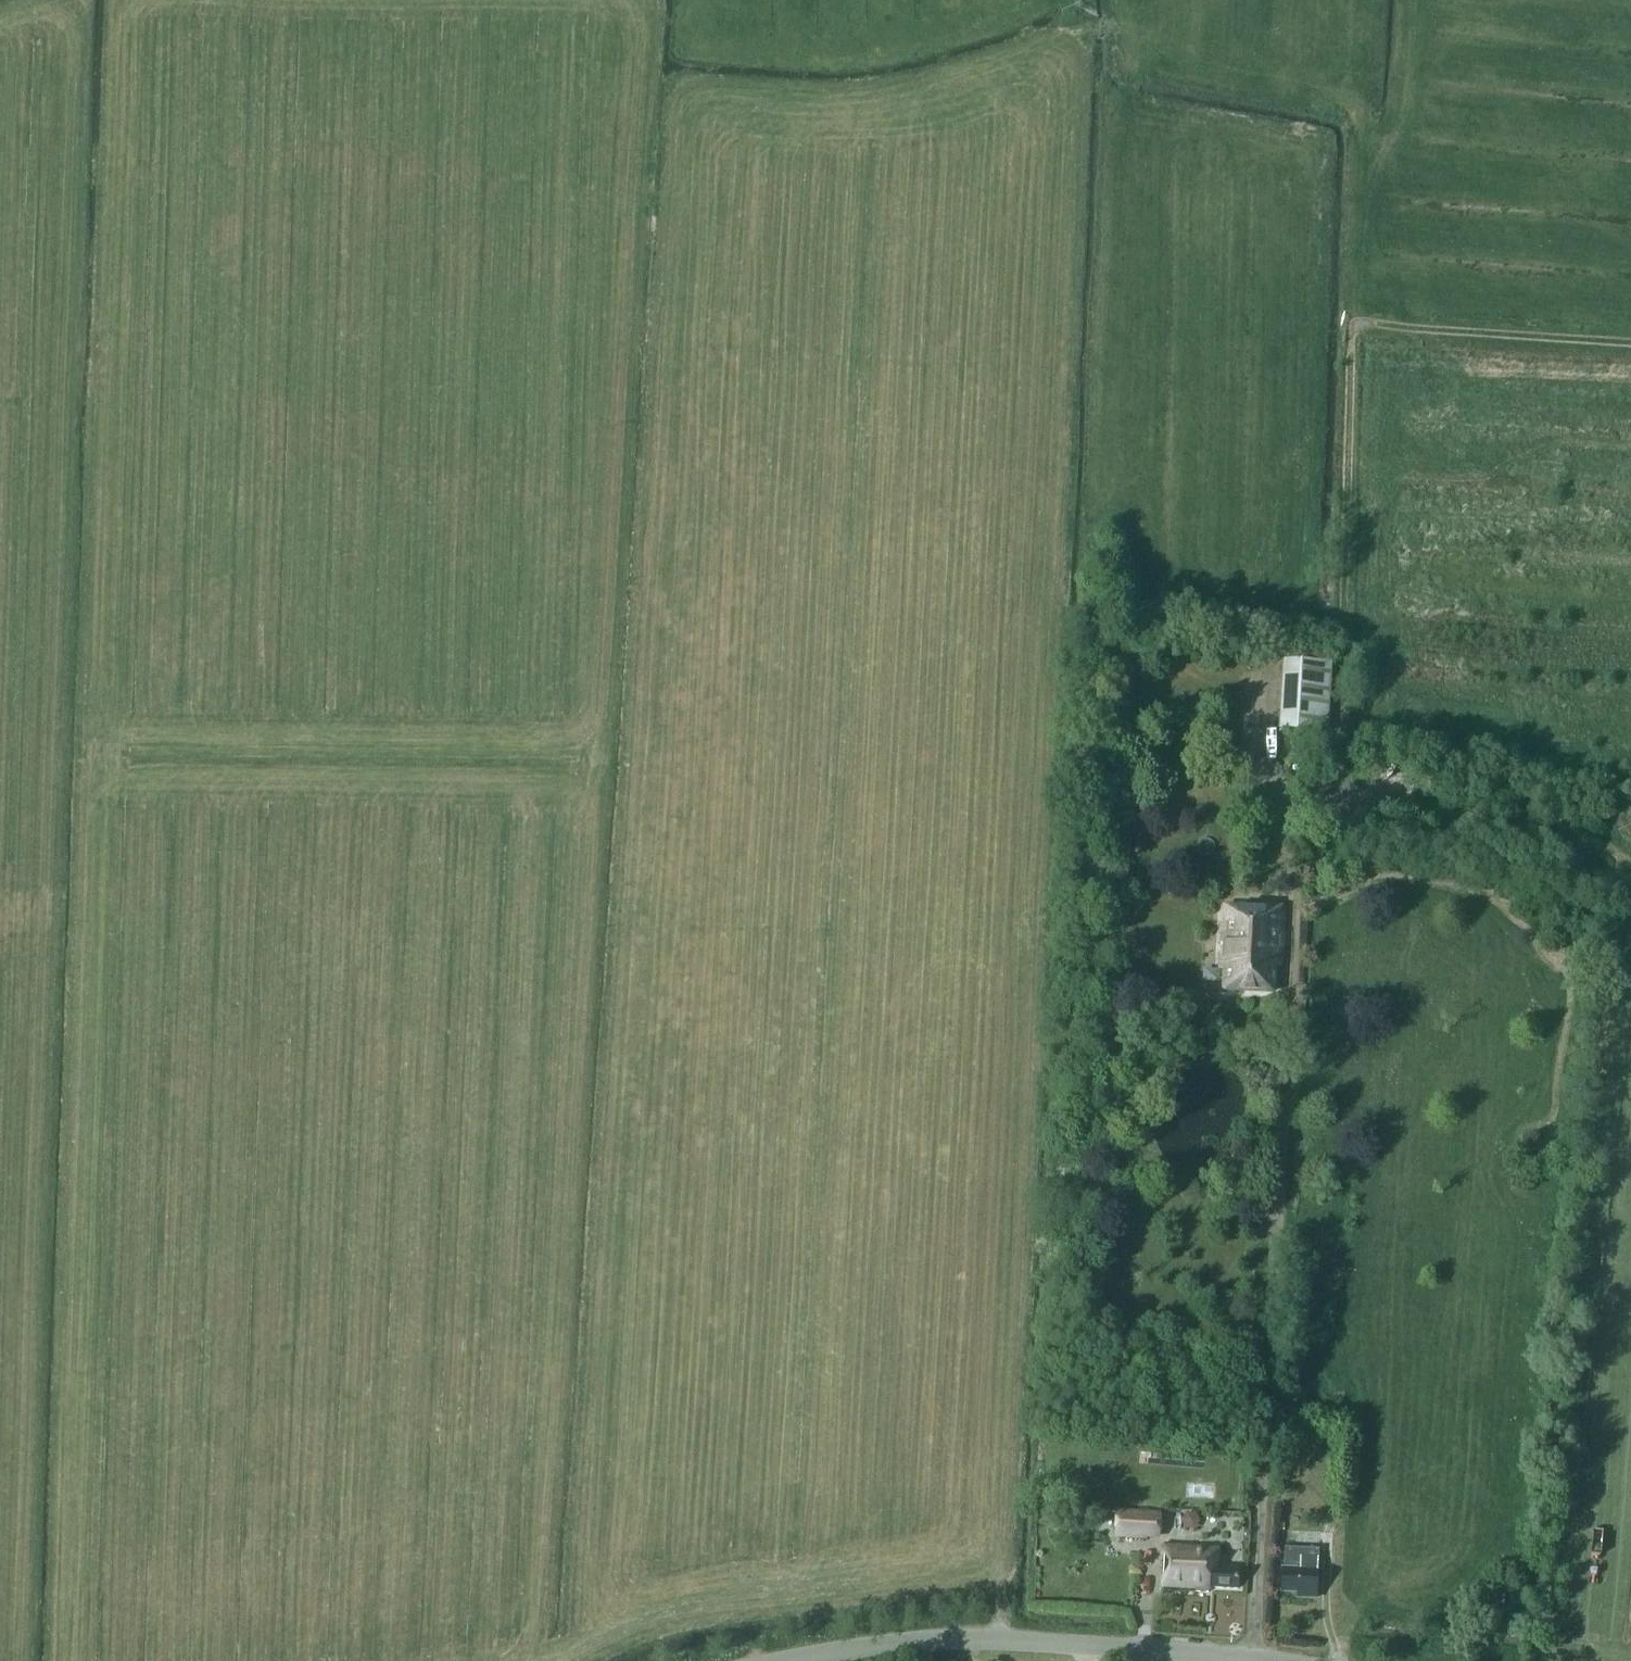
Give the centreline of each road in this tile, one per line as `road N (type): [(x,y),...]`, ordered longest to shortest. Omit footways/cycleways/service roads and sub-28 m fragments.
road 1 (tertiary): [(789,1660),(913,1642),(1013,1639),(1259,1660)]

